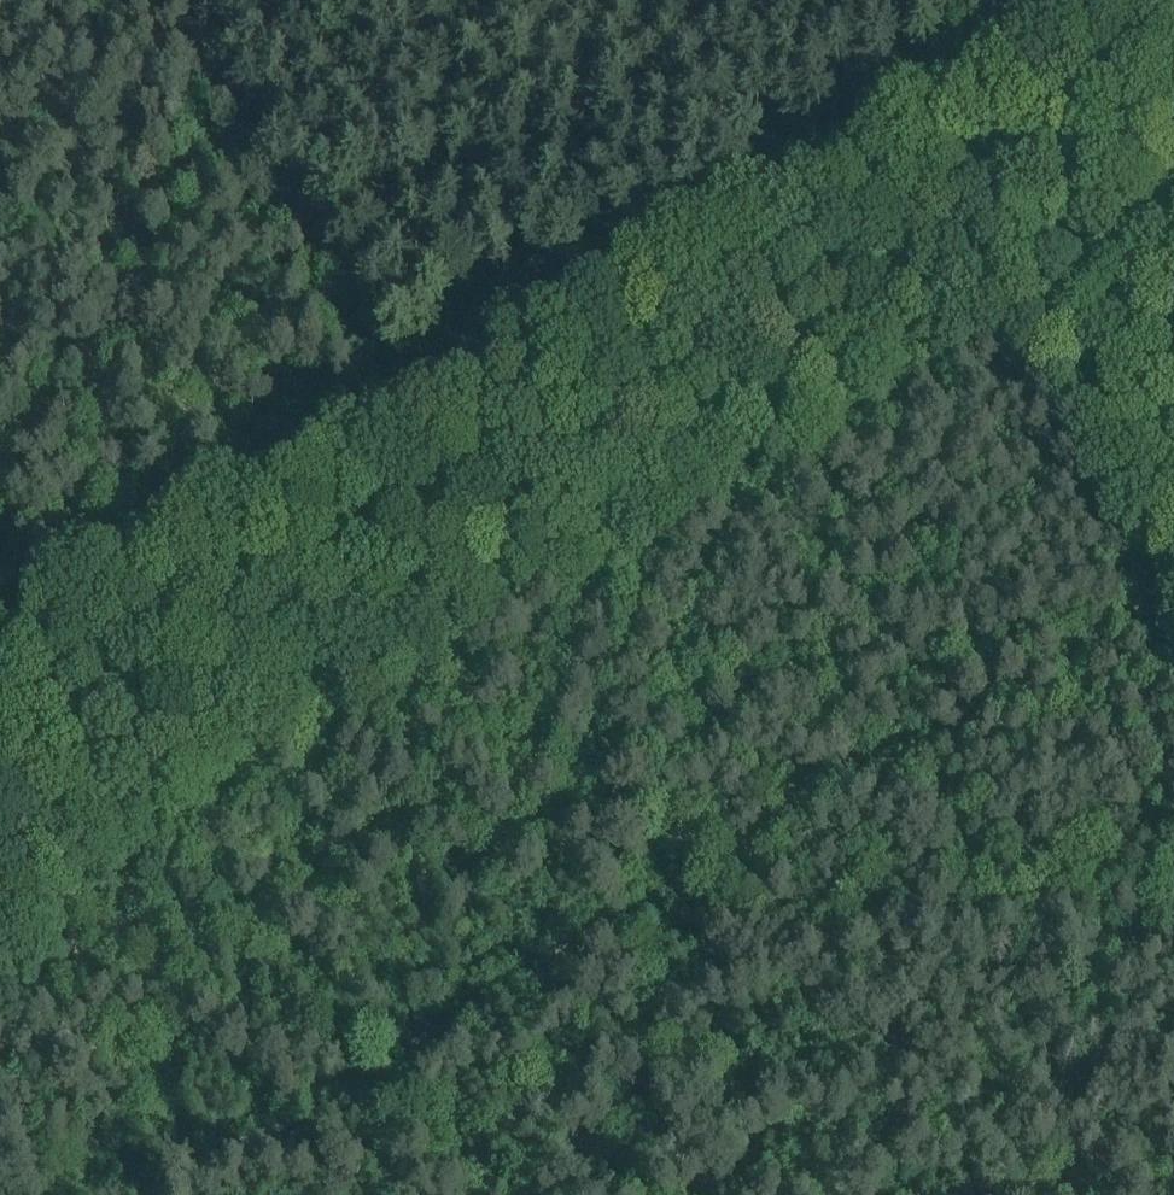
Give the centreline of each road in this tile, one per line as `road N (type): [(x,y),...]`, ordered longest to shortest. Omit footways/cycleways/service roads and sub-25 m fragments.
road 1 (track): [(1085,0),(0,624)]
road 2 (track): [(394,399),(671,896)]

